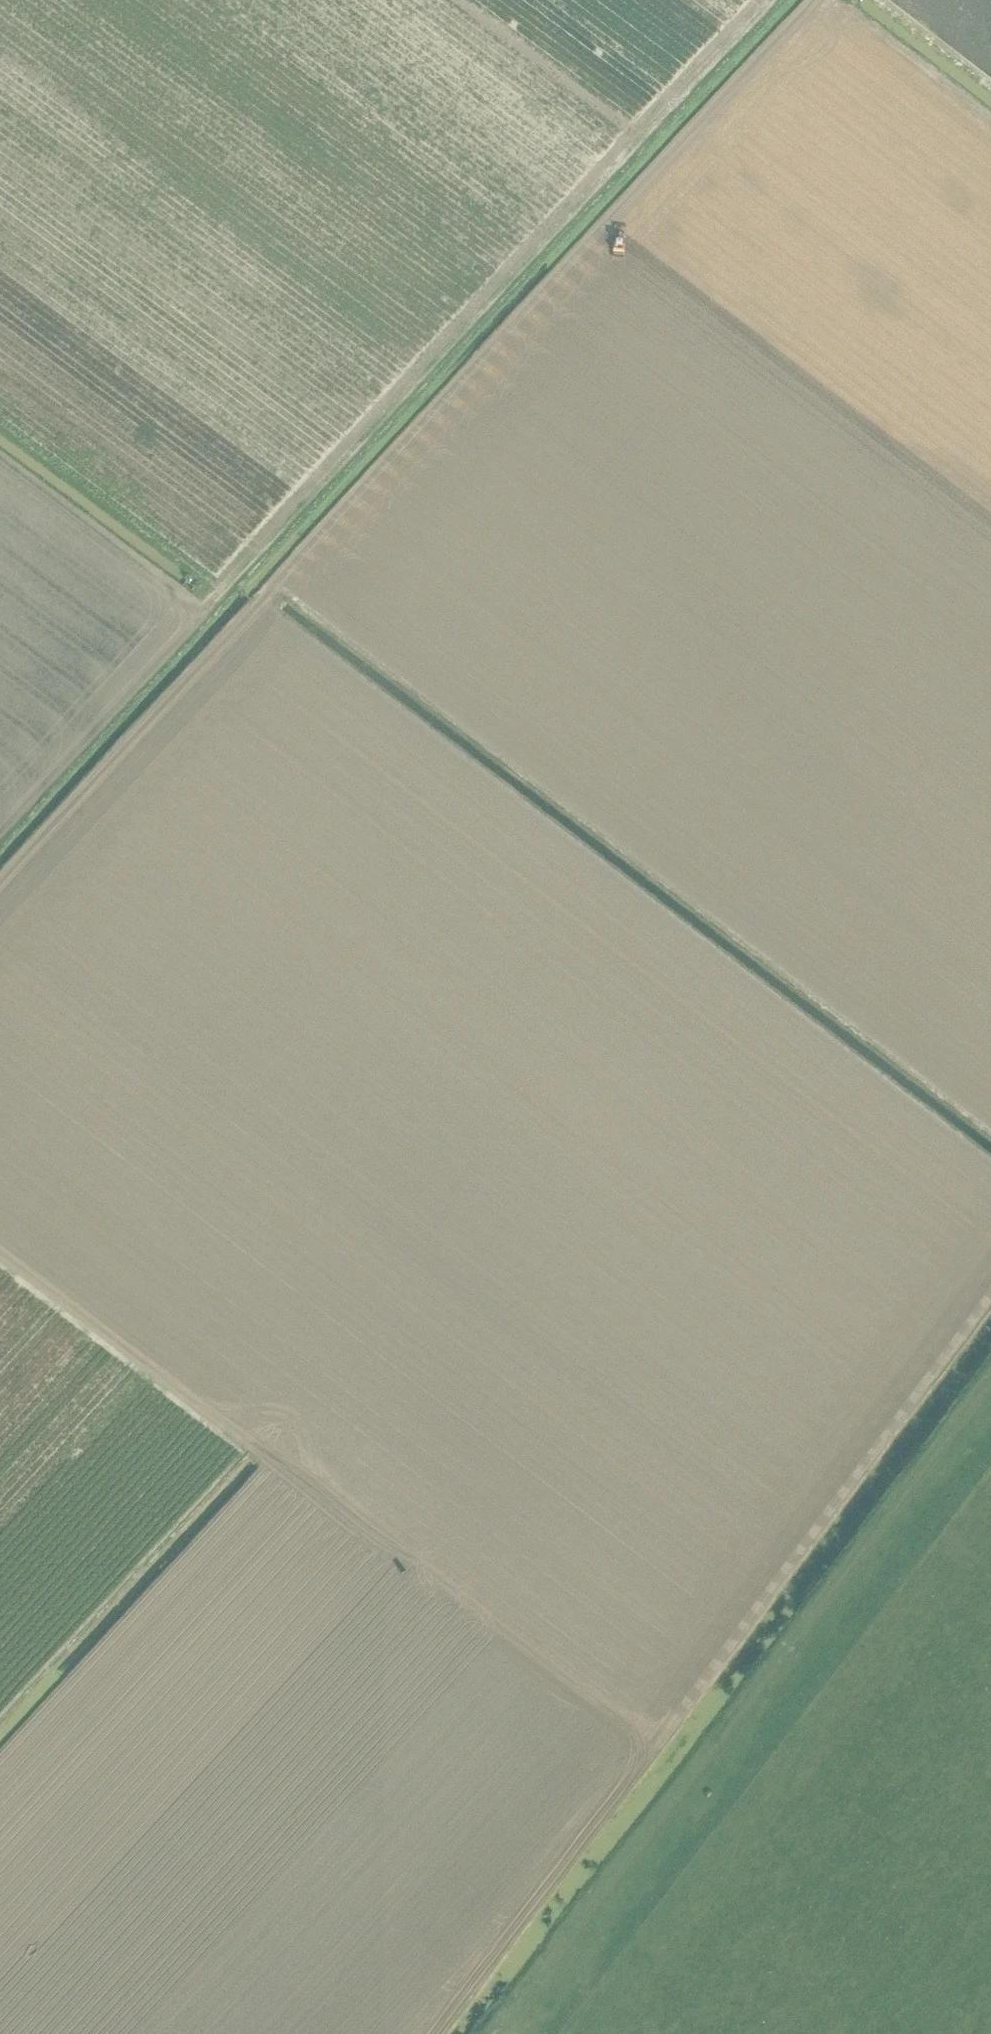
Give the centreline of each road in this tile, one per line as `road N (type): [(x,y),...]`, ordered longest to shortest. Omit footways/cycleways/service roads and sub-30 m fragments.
road 1 (track): [(815,0),(0,881)]
road 2 (track): [(0,1244),(650,1744),(438,2033)]

